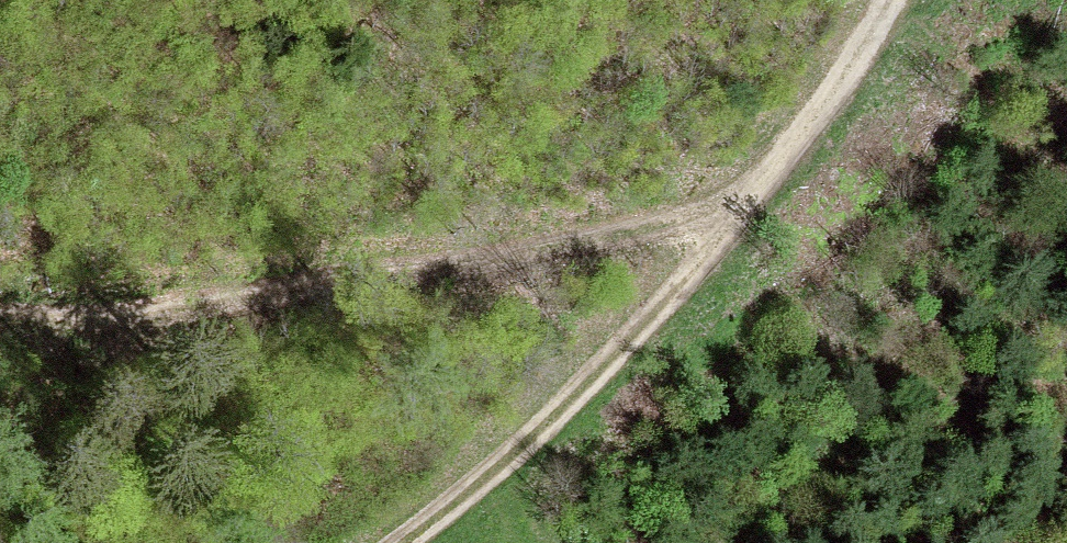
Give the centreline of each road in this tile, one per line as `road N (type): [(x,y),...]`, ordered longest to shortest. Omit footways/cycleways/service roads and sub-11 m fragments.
road 1 (track): [(728,230),(697,219),(134,323),(0,325)]
road 2 (track): [(728,230),(620,353),(406,542)]
road 3 (track): [(892,0),(823,111),(728,230)]

